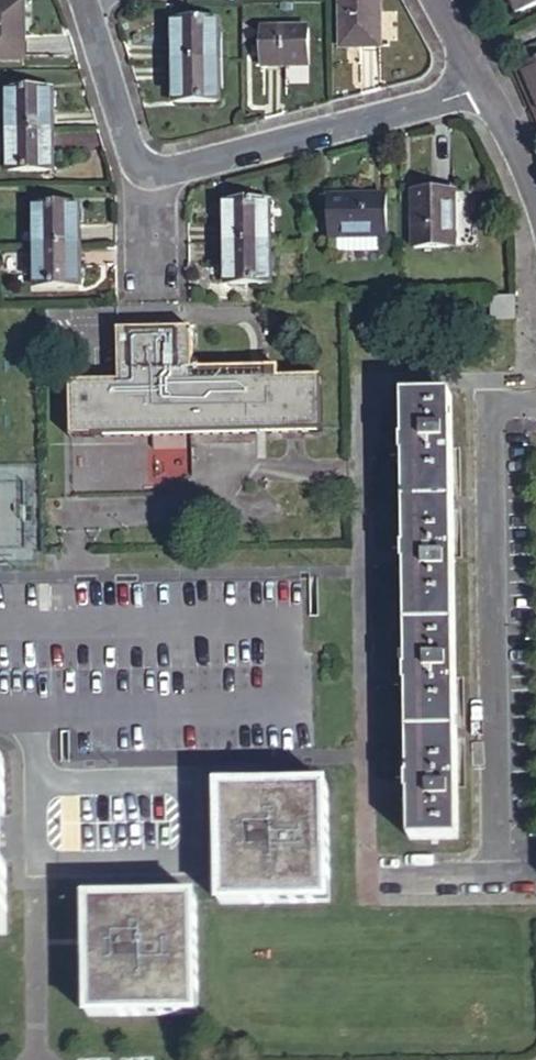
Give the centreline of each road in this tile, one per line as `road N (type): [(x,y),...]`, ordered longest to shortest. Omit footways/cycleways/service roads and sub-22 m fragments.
road 1 (residential): [(482,86),(151,170)]
road 2 (residential): [(151,170),(129,144),(83,0)]
road 3 (residential): [(151,170),(155,297)]
road 4 (residential): [(535,194),(482,86)]

